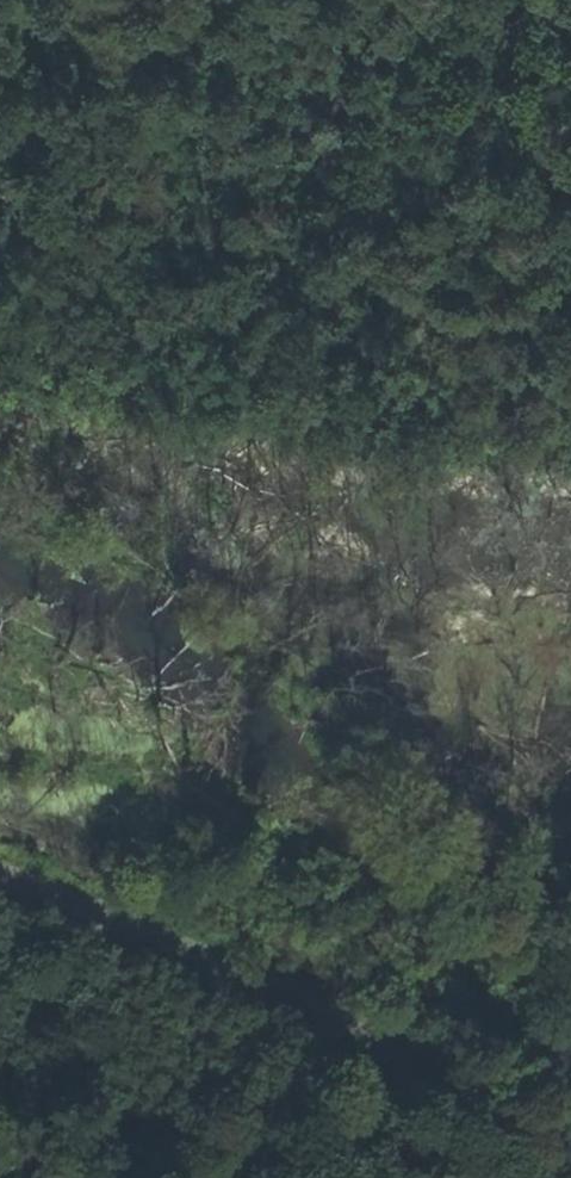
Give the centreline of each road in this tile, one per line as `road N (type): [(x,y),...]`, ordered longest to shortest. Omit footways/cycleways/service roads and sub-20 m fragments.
road 1 (unclassified): [(0,876),(232,969),(310,1013),(517,1177)]

